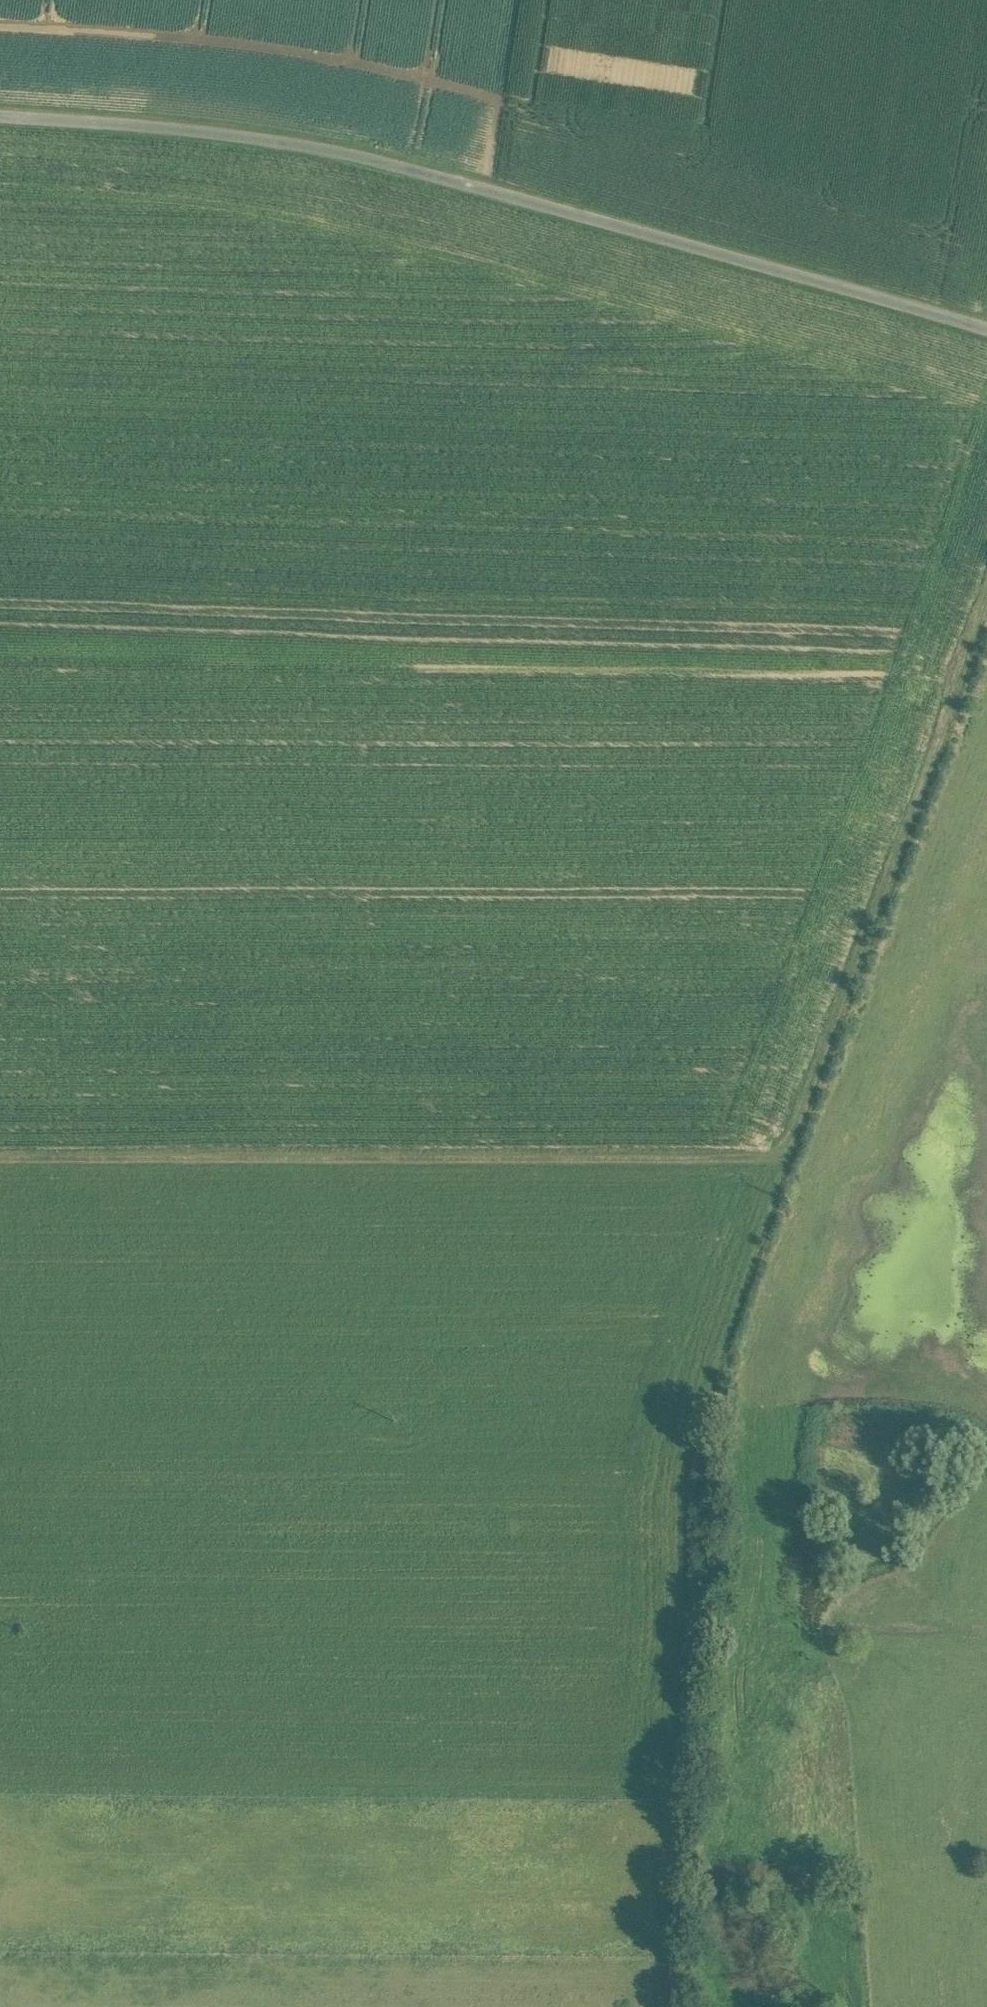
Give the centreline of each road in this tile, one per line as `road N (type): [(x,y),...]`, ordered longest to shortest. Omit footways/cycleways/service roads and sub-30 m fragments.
road 1 (unclassified): [(0,116),(191,127),(561,193),(986,324)]
road 2 (track): [(0,1156),(796,1157)]
road 3 (track): [(986,631),(796,1157)]

